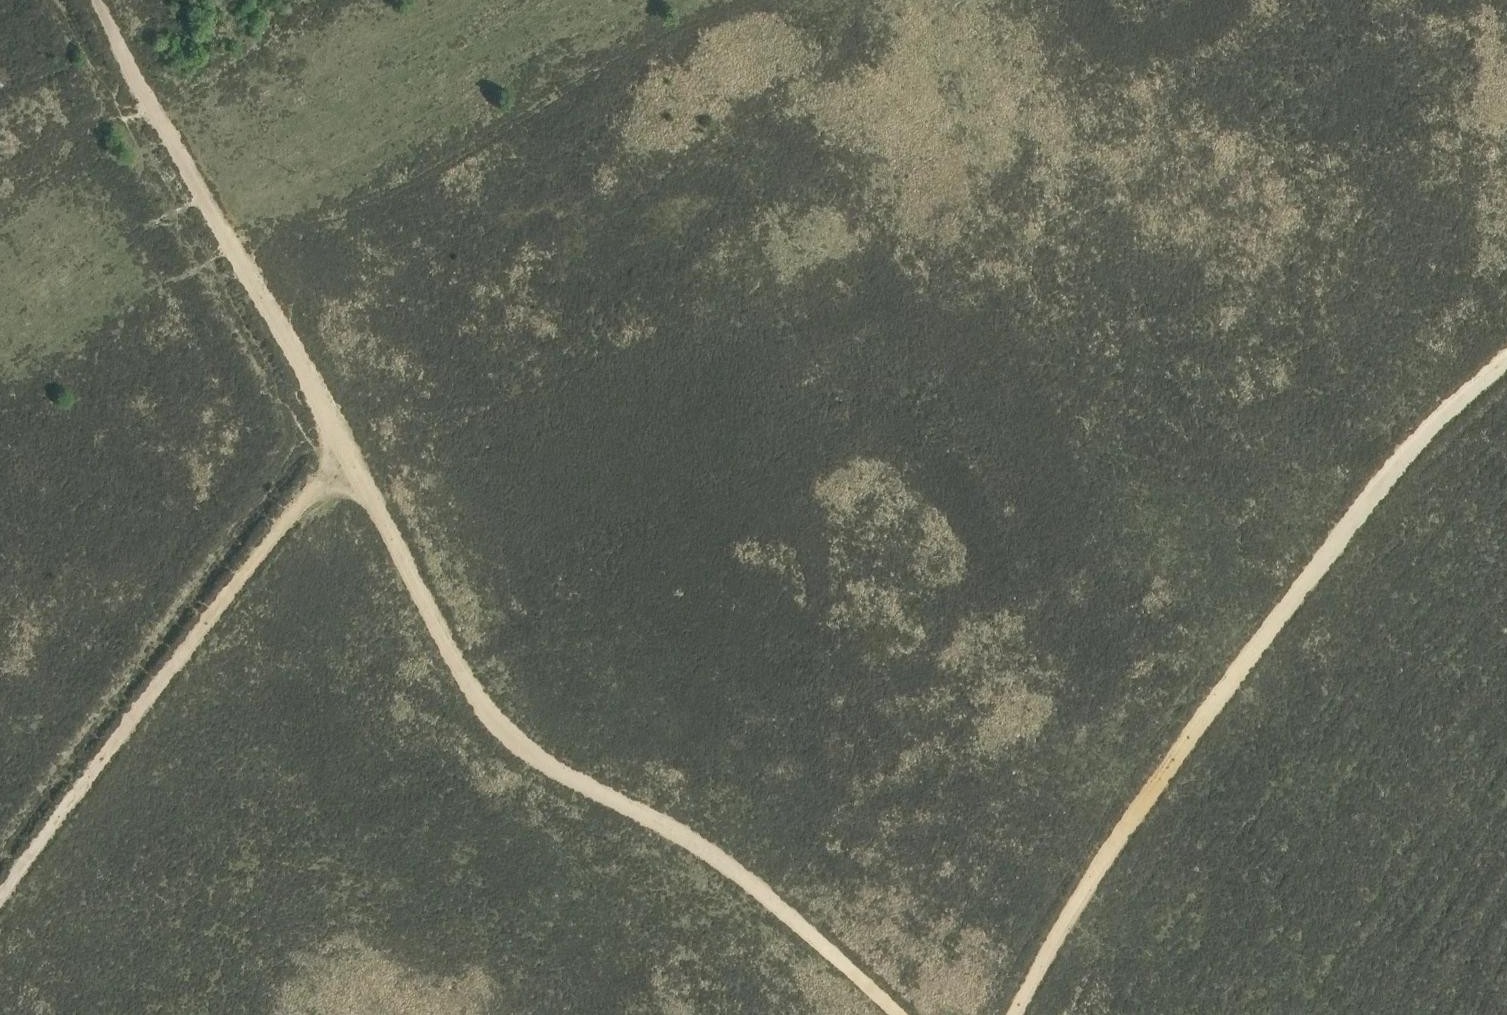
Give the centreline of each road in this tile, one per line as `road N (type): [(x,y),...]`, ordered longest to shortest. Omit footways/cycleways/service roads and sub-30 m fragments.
road 1 (track): [(1506,362),(1390,469),(1104,860),(1013,1014)]
road 2 (track): [(346,445),(492,720),(562,774),(707,853),(894,1014)]
road 3 (track): [(0,898),(346,445)]
road 4 (track): [(94,0),(346,445)]

